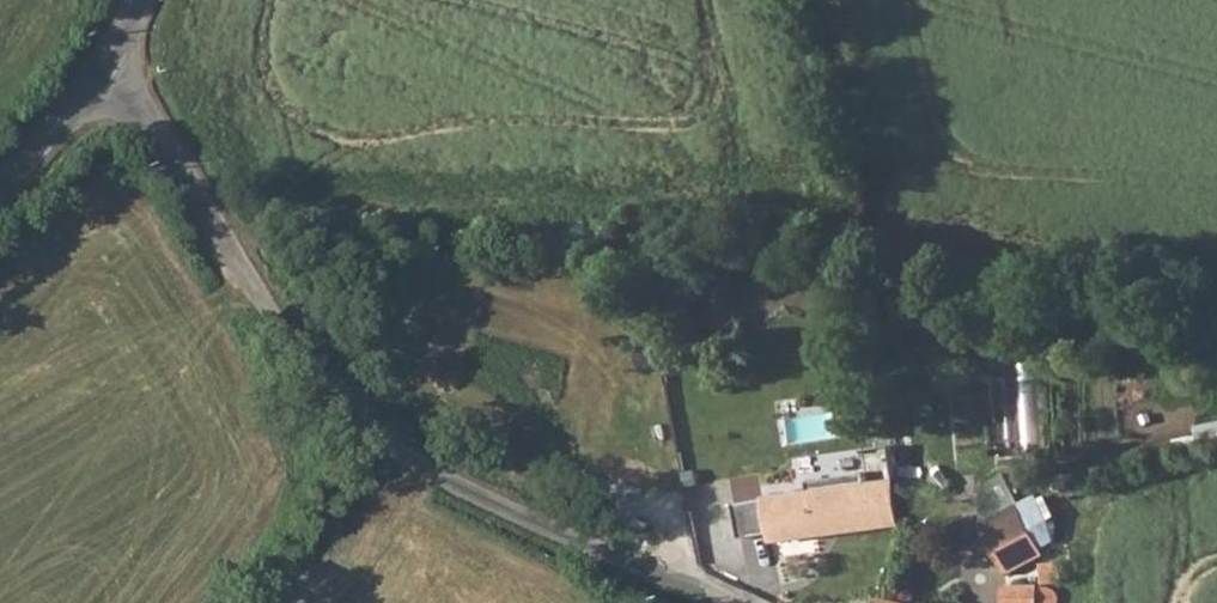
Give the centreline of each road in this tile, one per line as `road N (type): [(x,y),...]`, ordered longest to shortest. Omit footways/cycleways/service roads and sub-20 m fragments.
road 1 (unclassified): [(731,602),(458,469),(346,401),(248,279),(125,48)]
road 2 (unclassified): [(125,48),(111,74),(0,175)]

